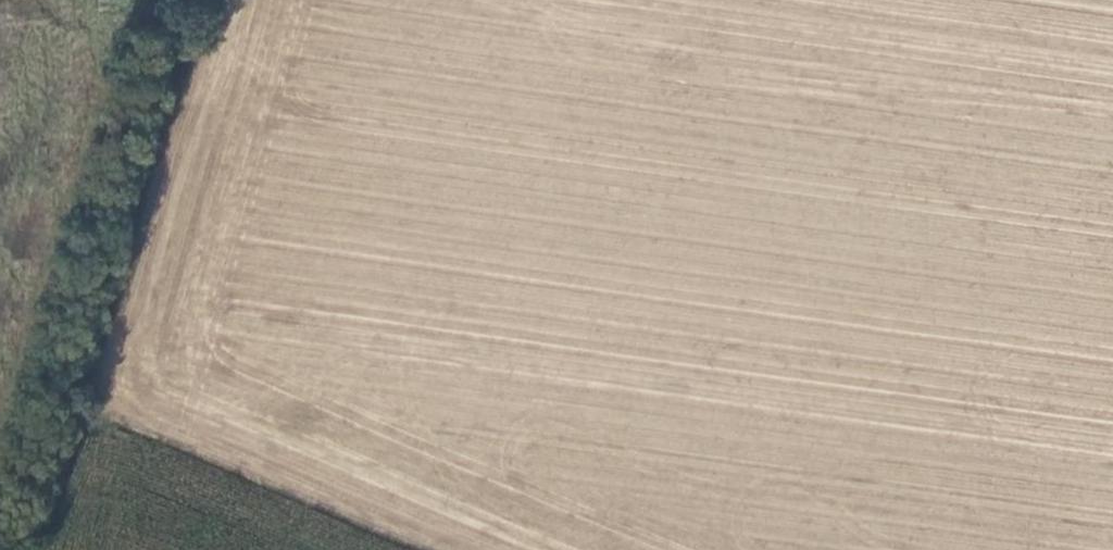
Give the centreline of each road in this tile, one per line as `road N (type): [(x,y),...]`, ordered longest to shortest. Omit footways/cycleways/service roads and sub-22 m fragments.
road 1 (track): [(0,549),(172,0)]

